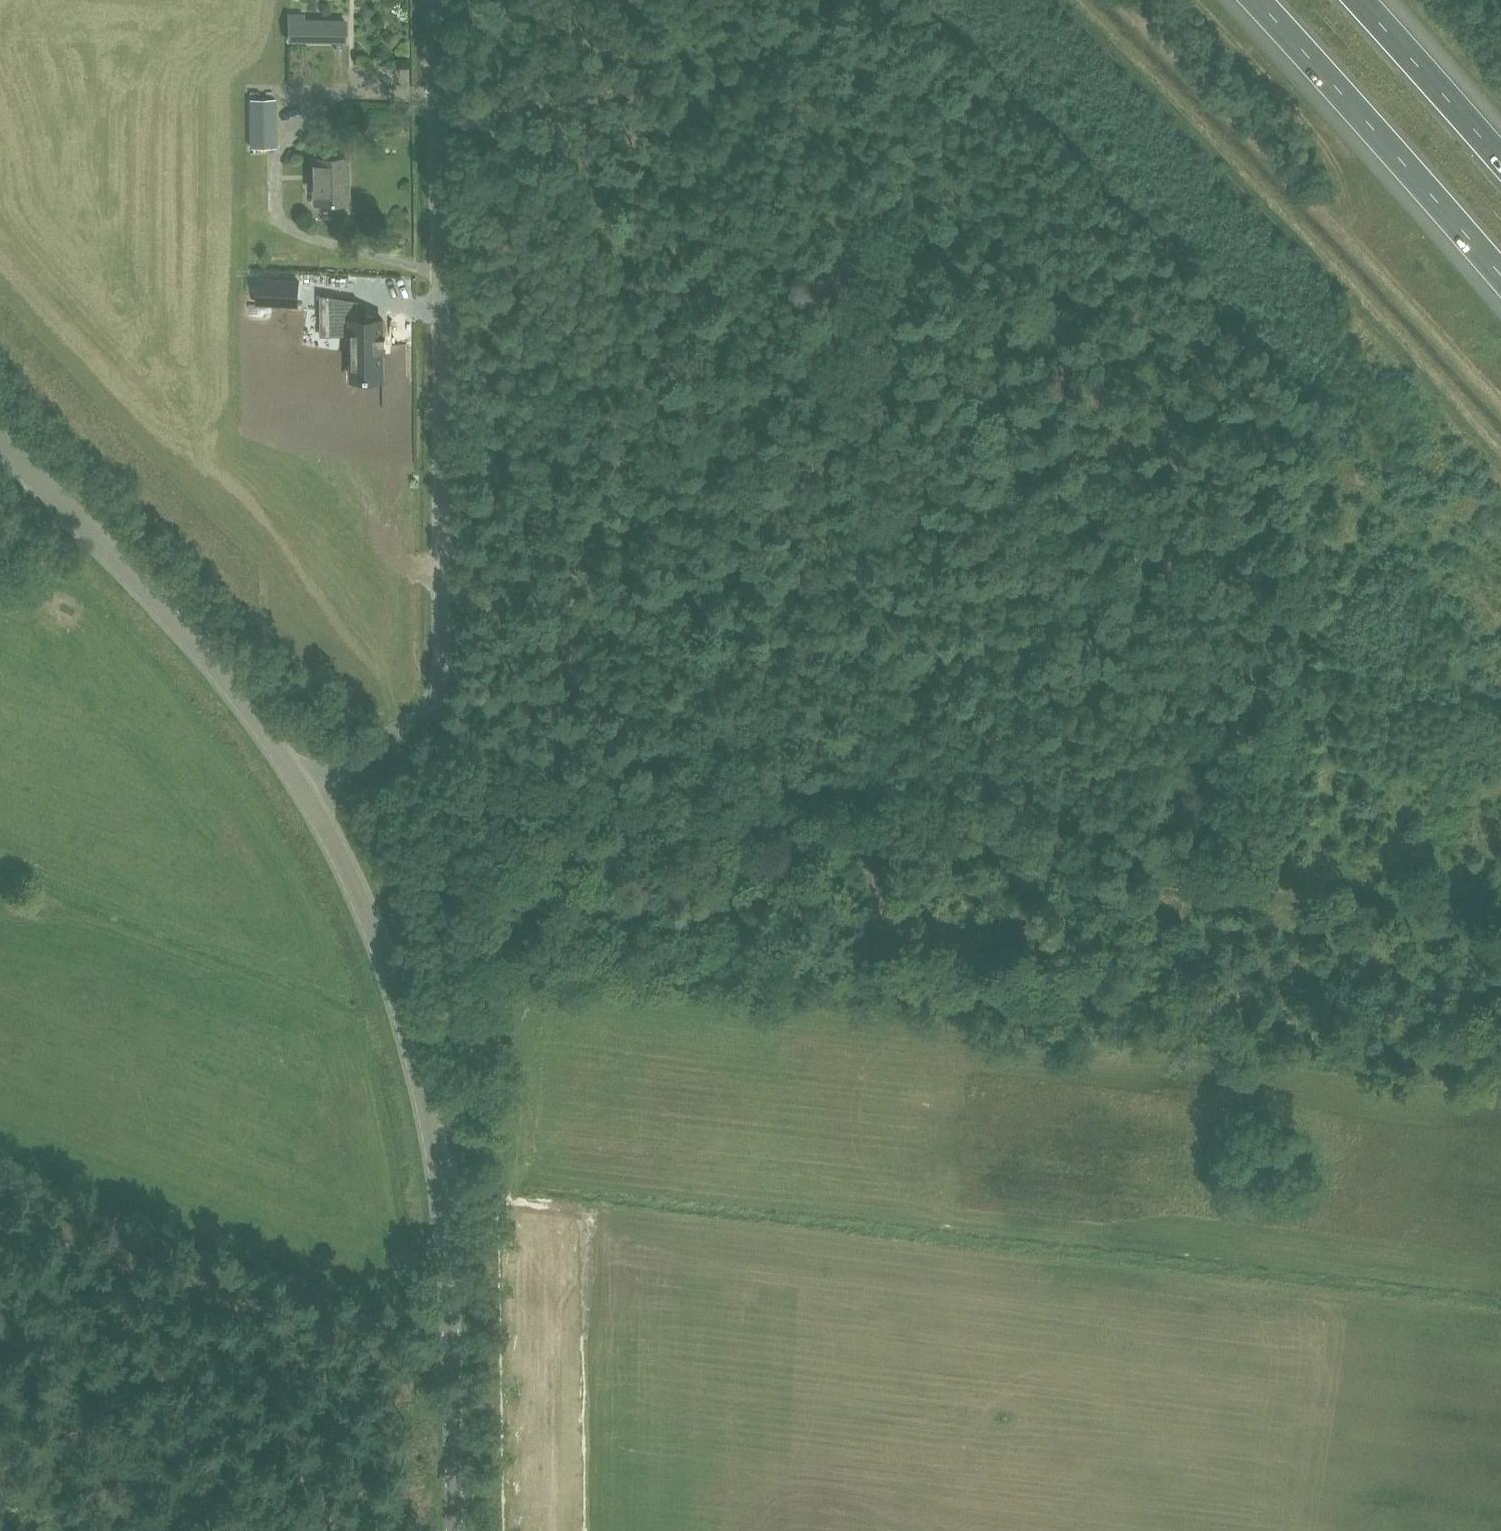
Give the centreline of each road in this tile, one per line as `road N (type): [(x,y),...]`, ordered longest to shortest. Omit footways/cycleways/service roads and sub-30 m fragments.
road 1 (track): [(1432,1083),(1444,988),(1411,909),(1393,896),(1348,884),(551,794),(500,776),(434,701)]
road 2 (unclassified): [(303,790),(417,718),(434,701),(443,670),(437,0)]
road 3 (unclassified): [(455,1530),(450,1312),(433,1137),(370,920),(303,790)]
road 4 (unclassified): [(303,790),(205,656),(0,441)]
road 5 (motorway): [(1251,0),(1500,277)]
road 6 (motorway): [(1500,159),(1358,0)]

